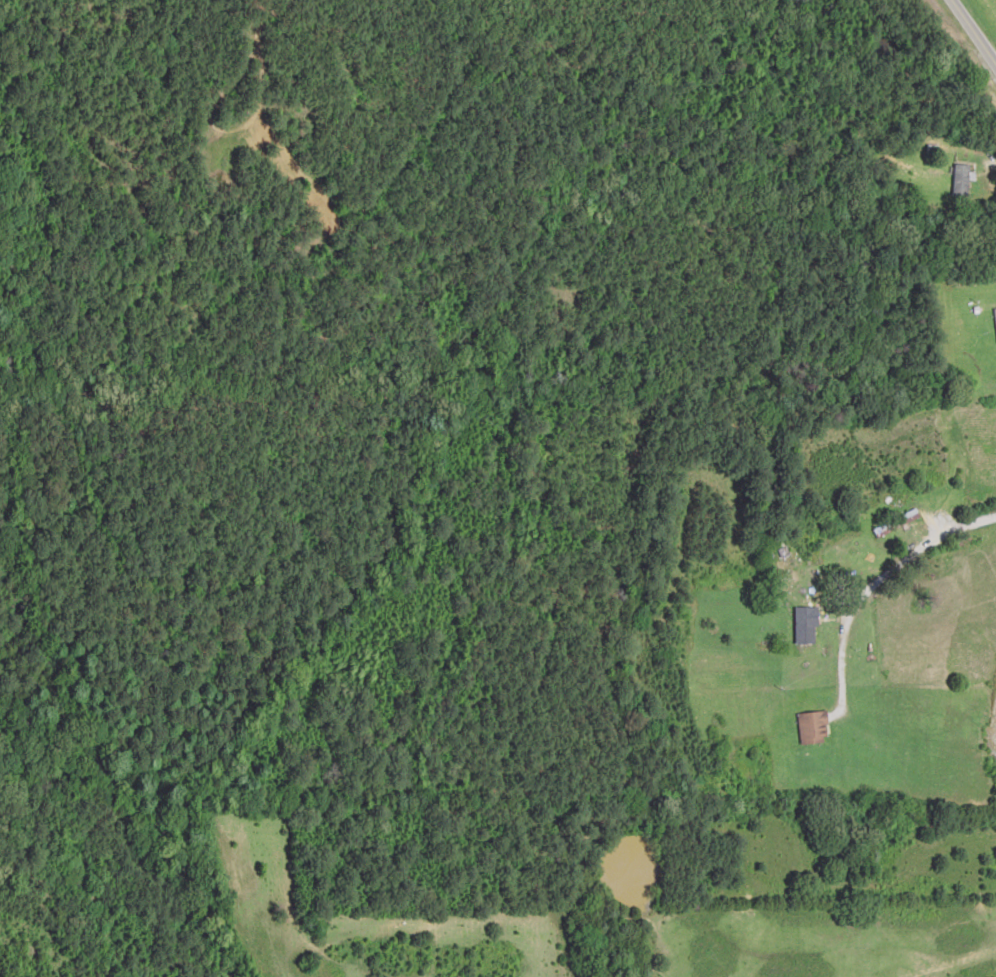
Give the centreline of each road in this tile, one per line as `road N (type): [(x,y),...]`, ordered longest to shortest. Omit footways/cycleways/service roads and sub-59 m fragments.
road 1 (residential): [(995,522),(974,528),(908,584),(843,653)]

